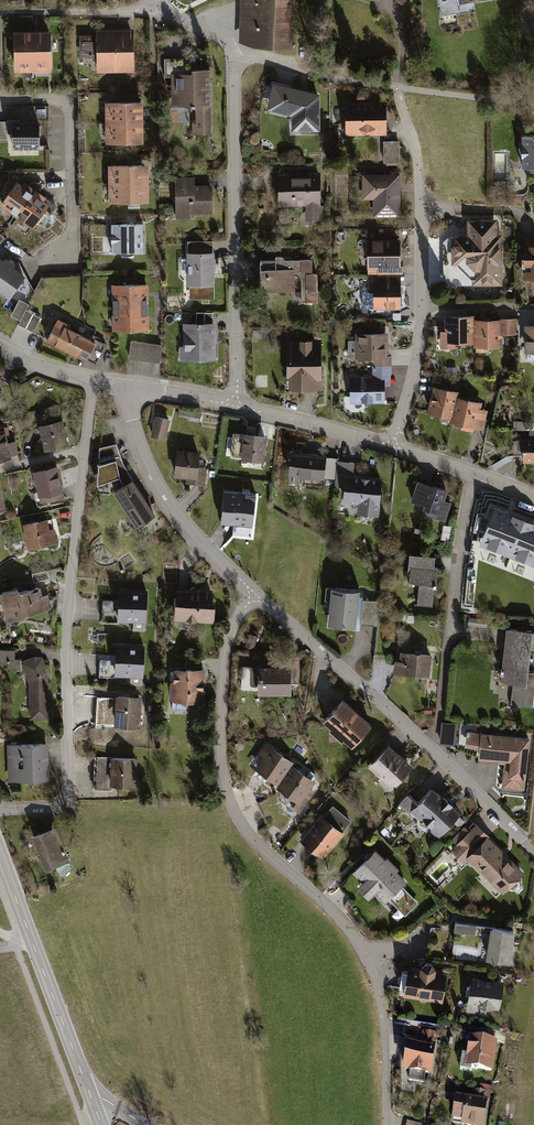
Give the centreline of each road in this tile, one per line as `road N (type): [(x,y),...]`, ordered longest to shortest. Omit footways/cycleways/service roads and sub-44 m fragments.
road 1 (residential): [(255,595),(226,648),(223,782),(256,846),(361,946),(382,1004),(387,1124)]
road 2 (residential): [(234,406),(235,62),(226,43),(163,13),(158,0)]
road 3 (residential): [(85,451),(67,621),(68,795),(53,807),(0,811)]
road 4 (residential): [(255,595),(482,798),(533,855)]
road 5 (residential): [(396,448),(422,309),(417,153),(400,89)]
road 6 (tertiary): [(0,862),(93,1101)]
road 7 (residential): [(127,389),(148,472),(170,508),(255,595)]
road 8 (residential): [(234,406),(396,448)]
road 9 (residential): [(396,448),(533,498)]

